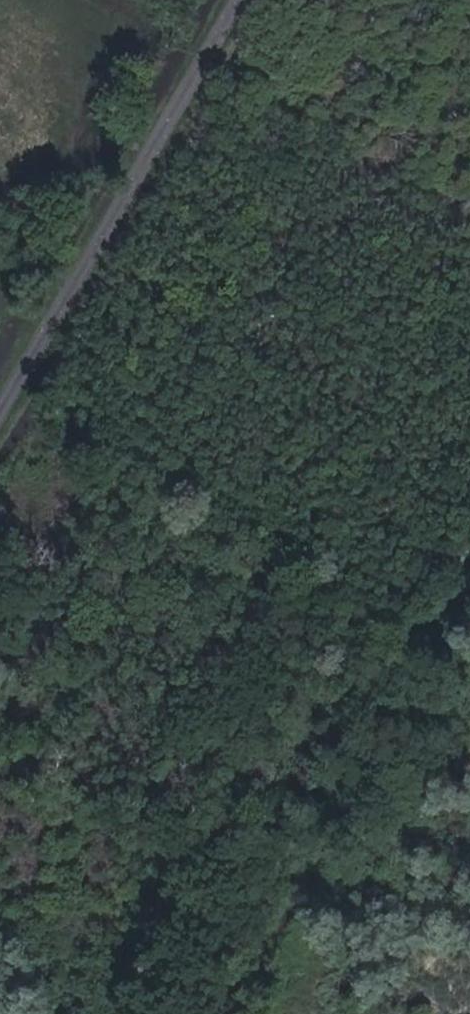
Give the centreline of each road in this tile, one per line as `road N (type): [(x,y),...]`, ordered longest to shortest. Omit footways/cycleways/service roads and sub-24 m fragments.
road 1 (residential): [(261,0),(0,448)]

